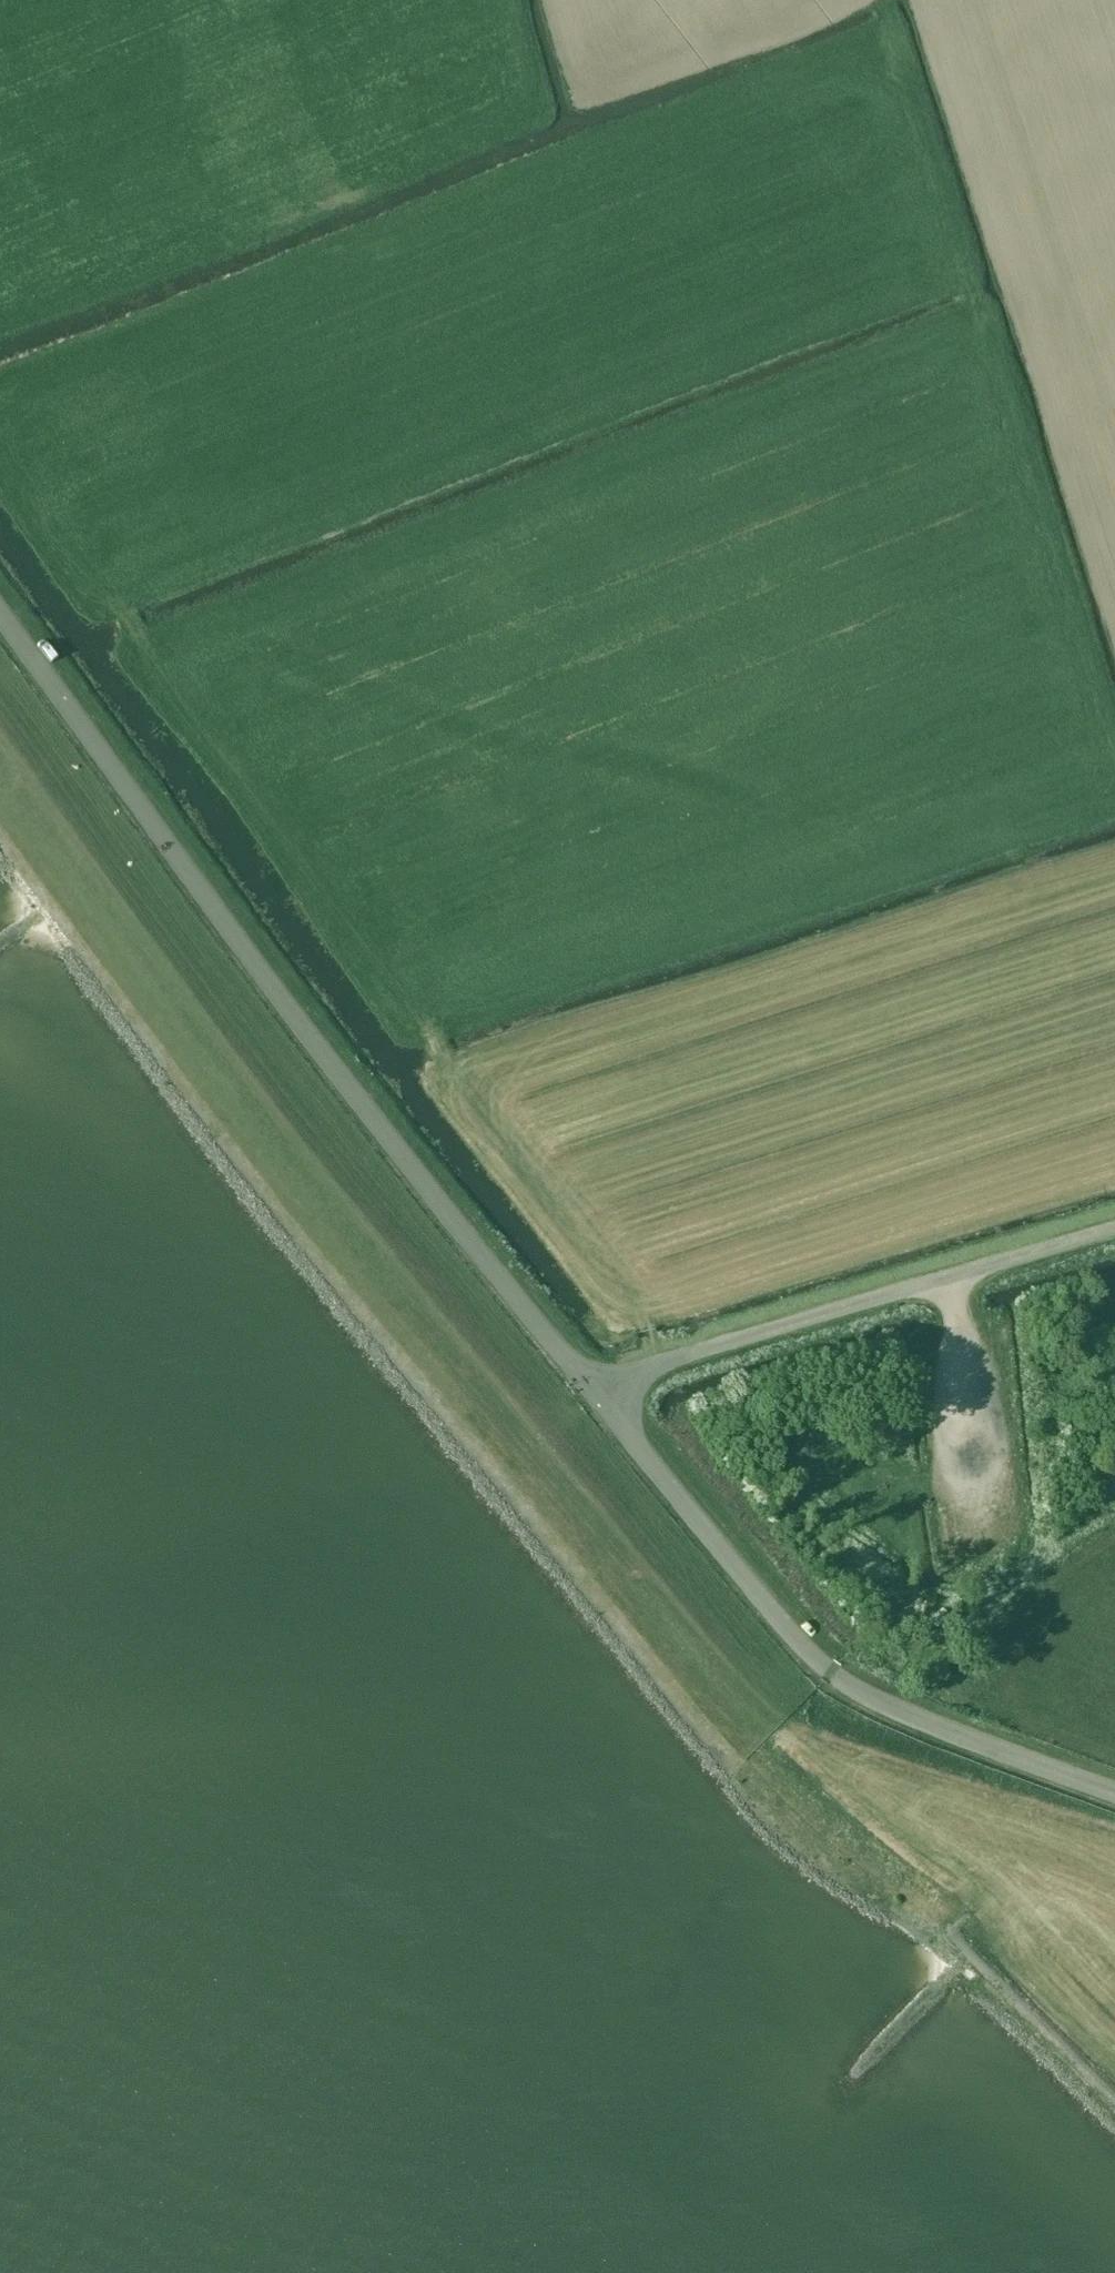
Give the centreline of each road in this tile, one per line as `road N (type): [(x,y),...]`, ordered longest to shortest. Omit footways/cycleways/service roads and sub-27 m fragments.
road 1 (tertiary): [(600,1402),(368,1112),(0,611)]
road 2 (tertiary): [(1114,1793),(897,1710),(832,1675),(776,1618),(600,1402)]
road 3 (unclassified): [(600,1402),(679,1357),(1114,1230)]

